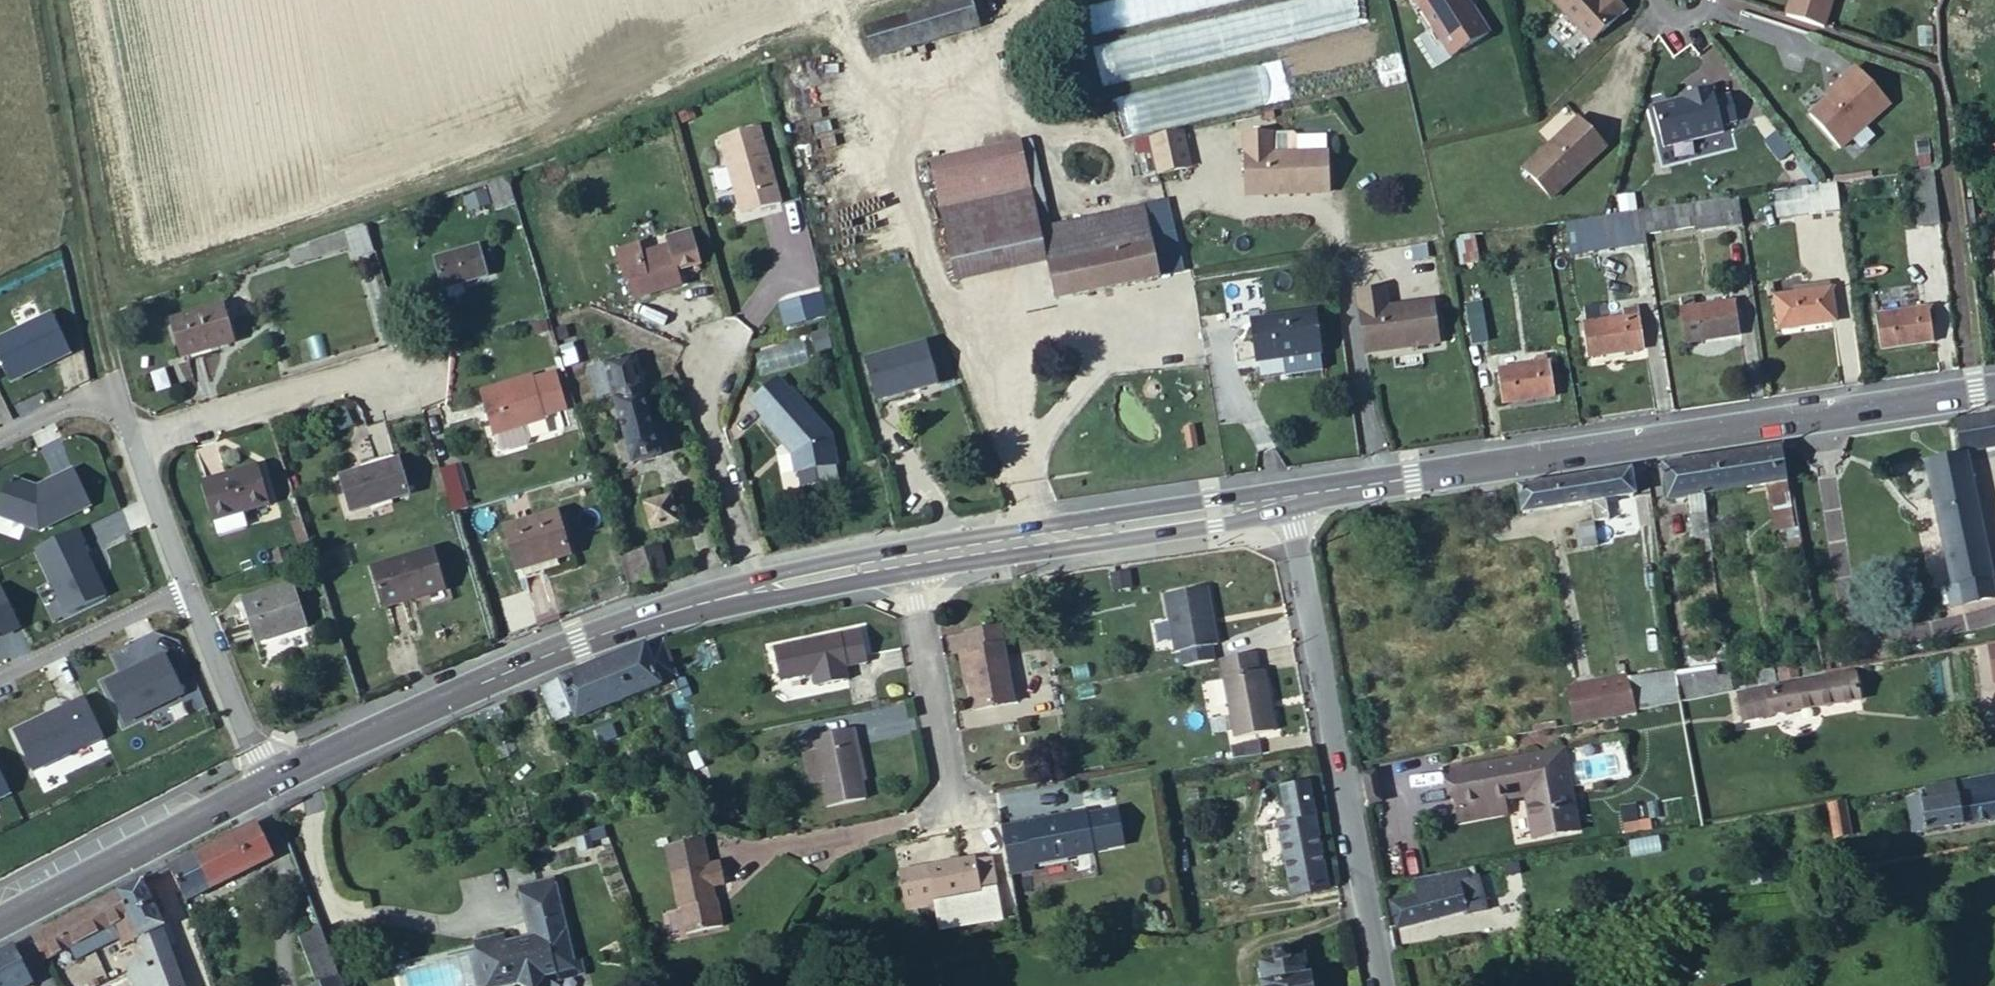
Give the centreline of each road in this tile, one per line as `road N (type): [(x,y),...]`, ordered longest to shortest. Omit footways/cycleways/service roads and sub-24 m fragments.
road 1 (primary): [(1994,387),(1285,494)]
road 2 (primary): [(905,559),(677,608),(471,686),(271,781)]
road 3 (residential): [(1383,985),(1285,494)]
road 4 (primary): [(1285,494),(905,559)]
road 5 (primary): [(271,781),(0,917)]
road 6 (residential): [(134,442),(381,370),(407,374)]
road 7 (residential): [(949,799),(905,559)]
road 8 (residential): [(271,781),(188,588)]
road 9 (residential): [(0,679),(188,588)]
road 10 (residential): [(134,442),(116,384),(0,437)]
road 11 (residential): [(188,588),(134,442)]

